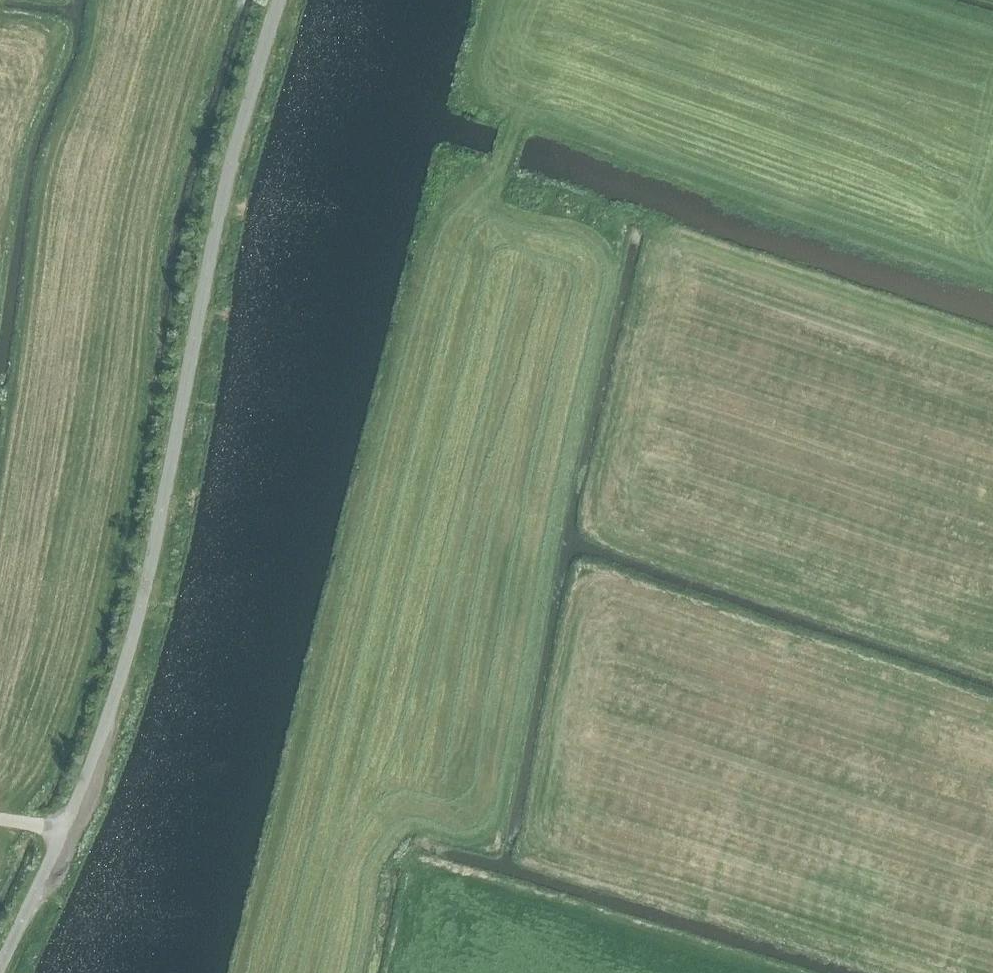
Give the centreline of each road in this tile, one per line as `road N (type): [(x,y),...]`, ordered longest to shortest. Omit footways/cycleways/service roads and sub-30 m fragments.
road 1 (unclassified): [(0,964),(67,825),(113,704),(159,519),(220,198),(278,0)]

